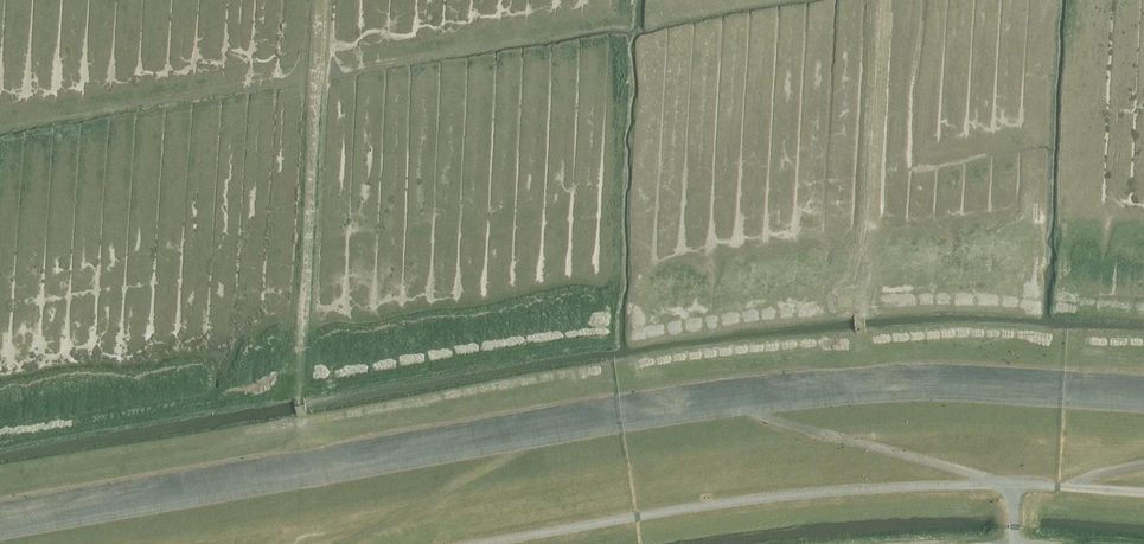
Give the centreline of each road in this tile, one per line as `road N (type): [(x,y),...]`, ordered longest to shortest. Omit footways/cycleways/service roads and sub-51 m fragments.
road 1 (track): [(0,535),(747,409),(926,394),(1143,408)]
road 2 (track): [(994,483),(747,409)]
road 3 (track): [(336,543),(537,442)]

